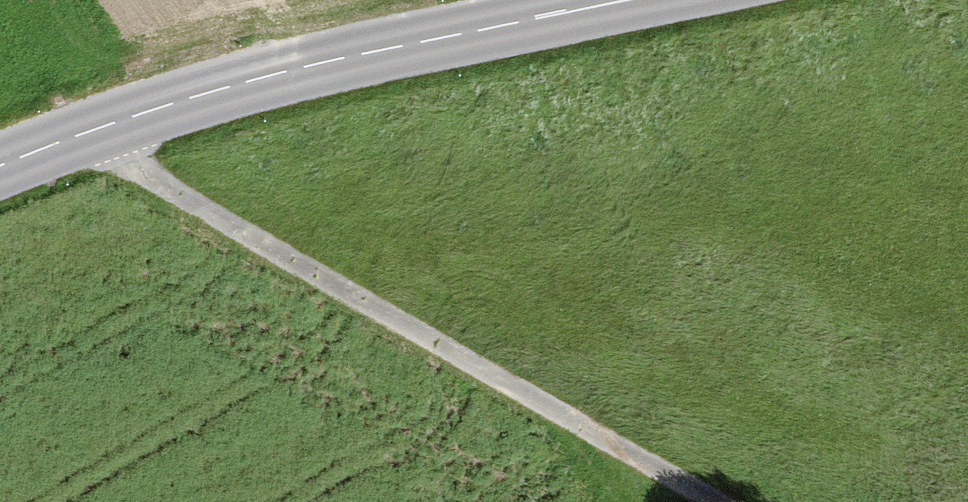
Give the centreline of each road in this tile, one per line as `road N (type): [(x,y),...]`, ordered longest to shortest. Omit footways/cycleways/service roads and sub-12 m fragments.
road 1 (track): [(92,130),(145,175),(718,501)]
road 2 (secondary): [(0,167),(269,76),(630,0)]

